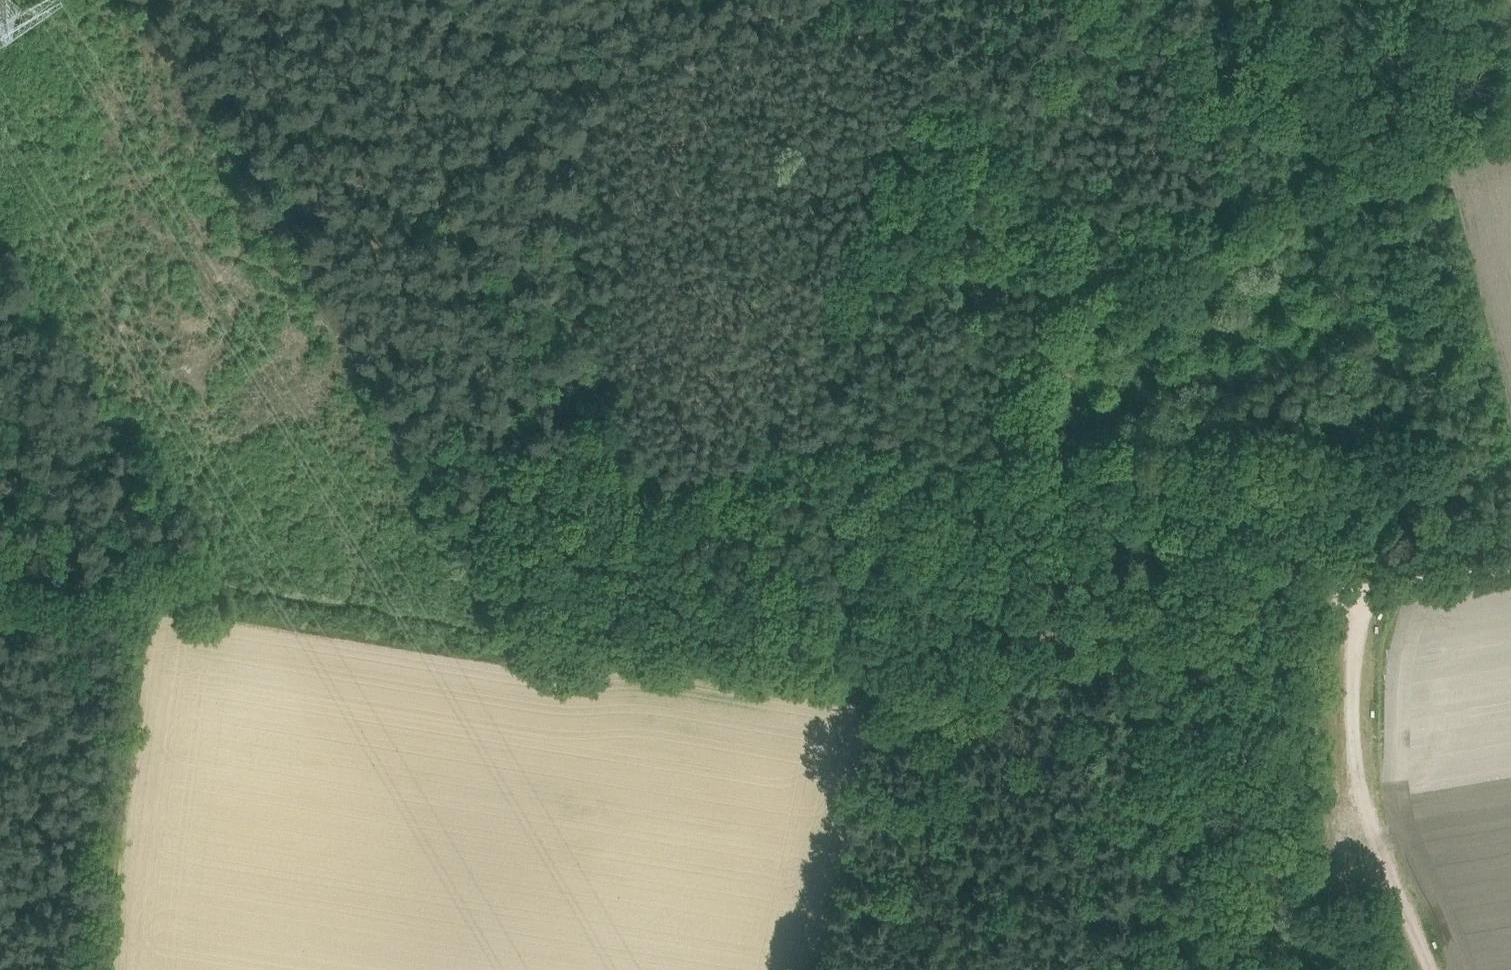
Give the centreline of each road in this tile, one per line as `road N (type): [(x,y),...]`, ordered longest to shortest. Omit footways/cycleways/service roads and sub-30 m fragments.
road 1 (track): [(602,631),(847,672),(948,674),(1219,590),(1443,569)]
road 2 (track): [(107,969),(145,584)]

